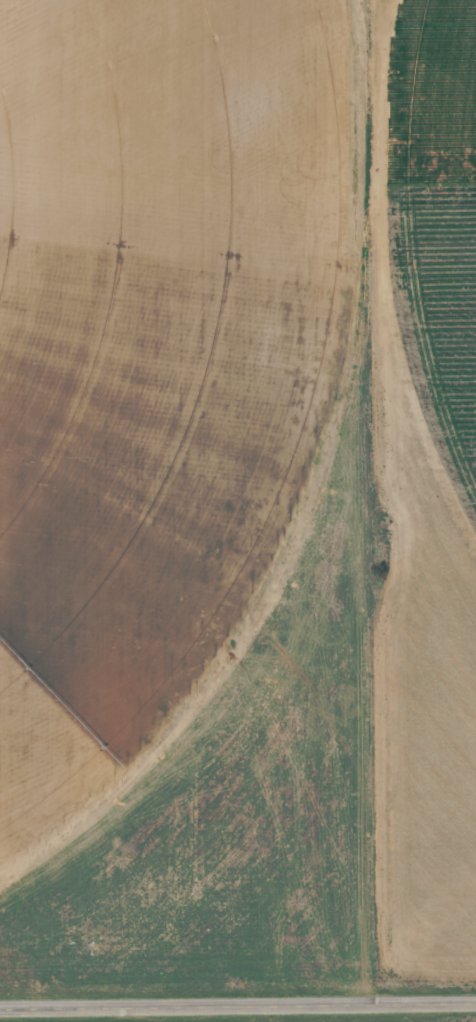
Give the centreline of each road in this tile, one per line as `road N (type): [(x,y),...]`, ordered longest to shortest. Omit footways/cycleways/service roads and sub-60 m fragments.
road 1 (secondary): [(475,1006),(0,1011)]

